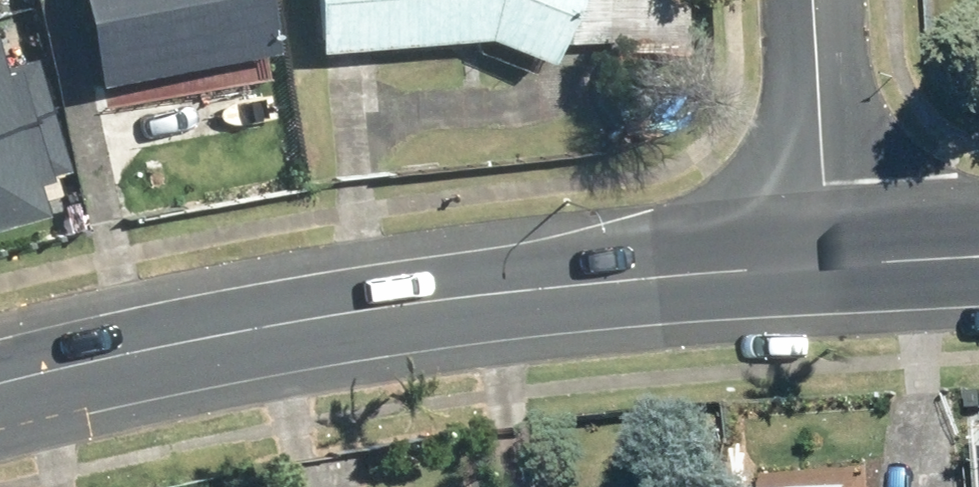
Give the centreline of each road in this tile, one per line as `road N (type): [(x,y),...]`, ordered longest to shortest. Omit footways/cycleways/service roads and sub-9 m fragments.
road 1 (tertiary): [(862,247),(337,301),(0,367)]
road 2 (residential): [(839,0),(862,247)]

